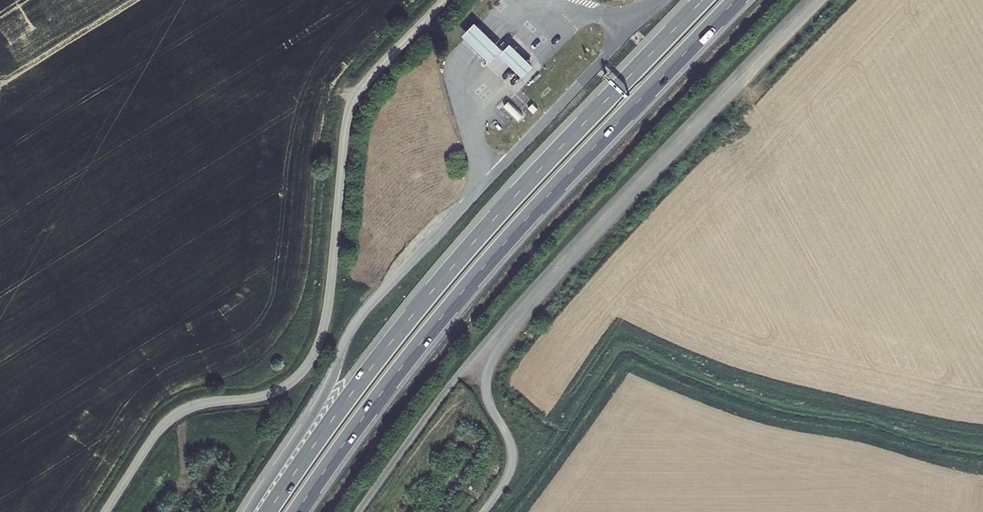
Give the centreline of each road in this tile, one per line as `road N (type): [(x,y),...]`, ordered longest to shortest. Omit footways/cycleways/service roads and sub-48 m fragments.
road 1 (trunk): [(297,511),(459,295),(736,0)]
road 2 (trunk): [(704,0),(475,241),(269,511)]
road 3 (trunk): [(662,0),(363,313),(325,398),(250,511)]

